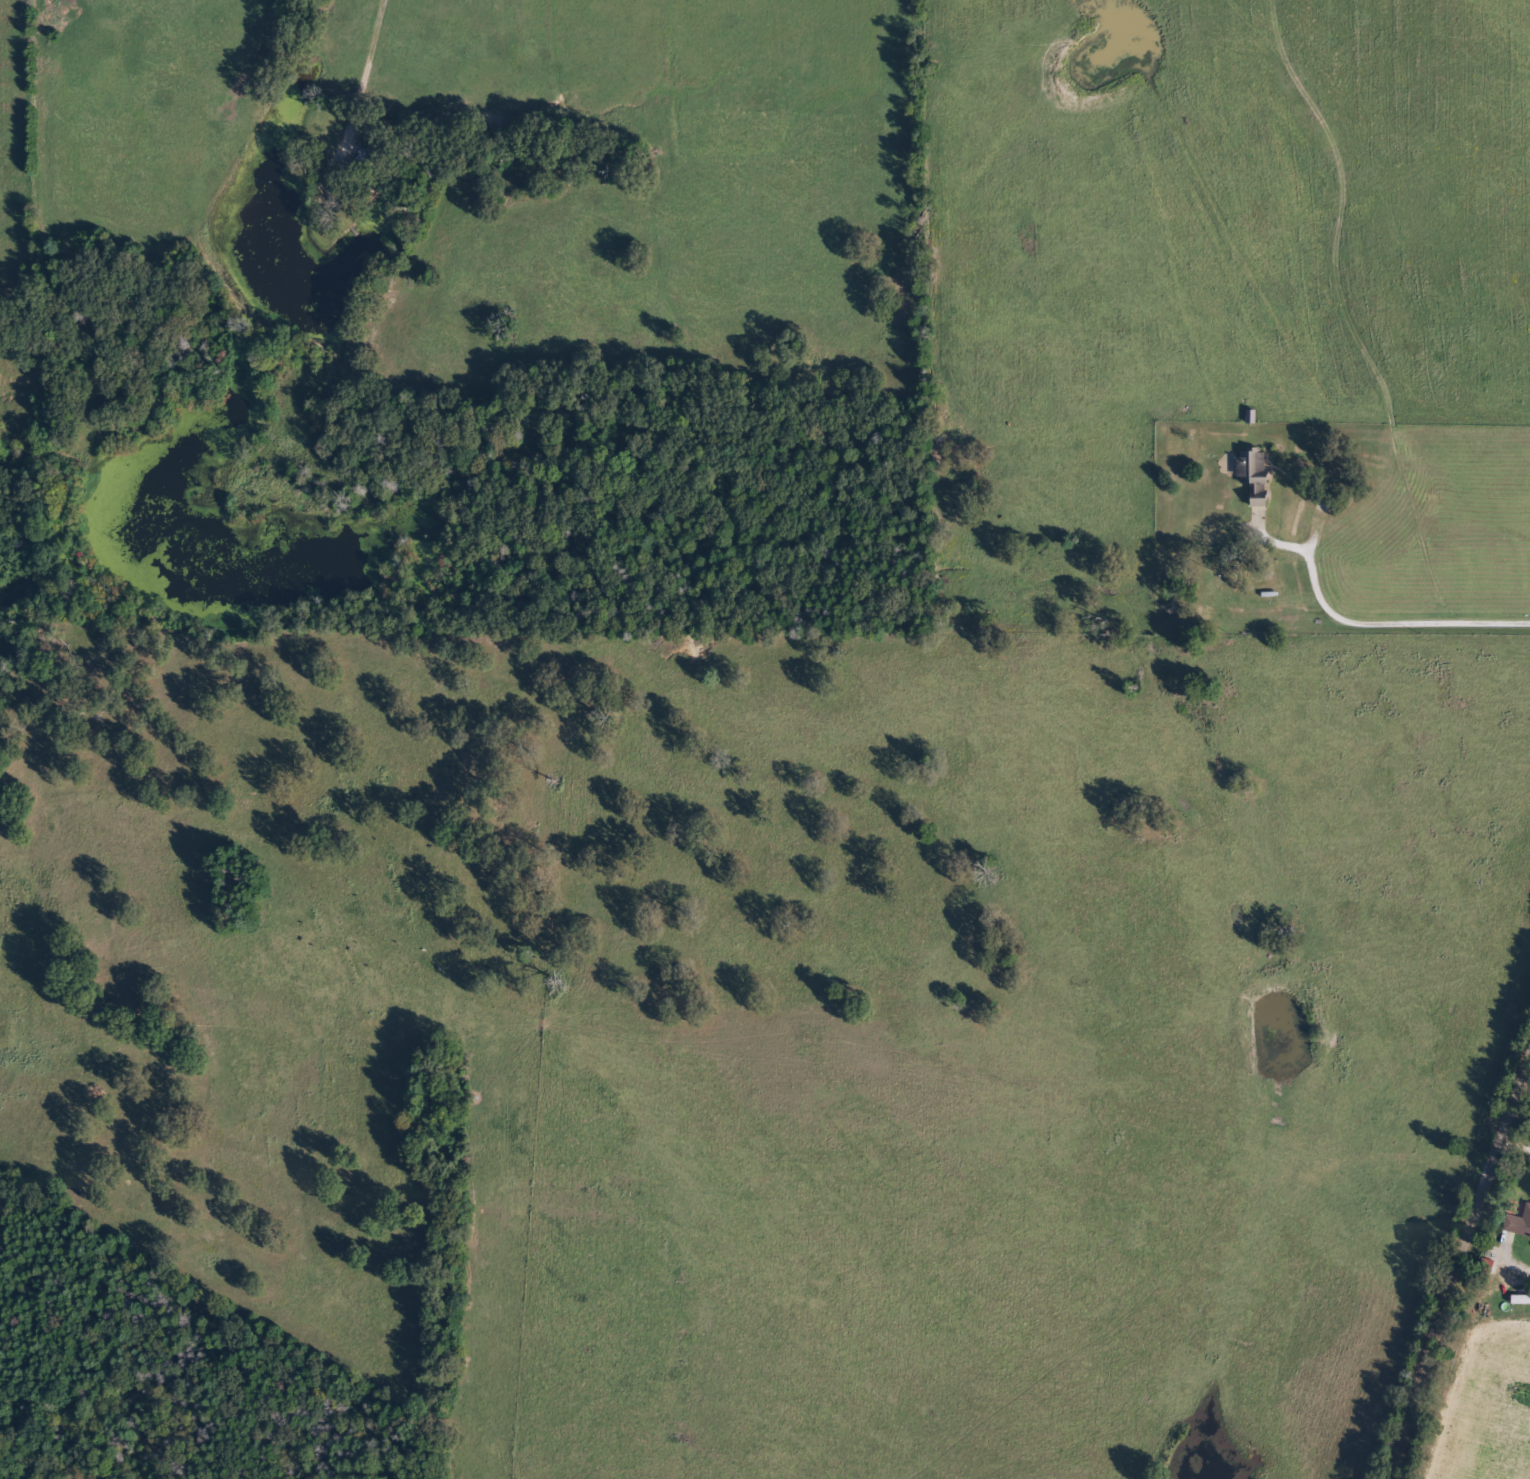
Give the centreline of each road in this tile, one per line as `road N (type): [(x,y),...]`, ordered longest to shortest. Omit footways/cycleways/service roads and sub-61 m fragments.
road 1 (residential): [(1403,1478),(1529,1063)]

